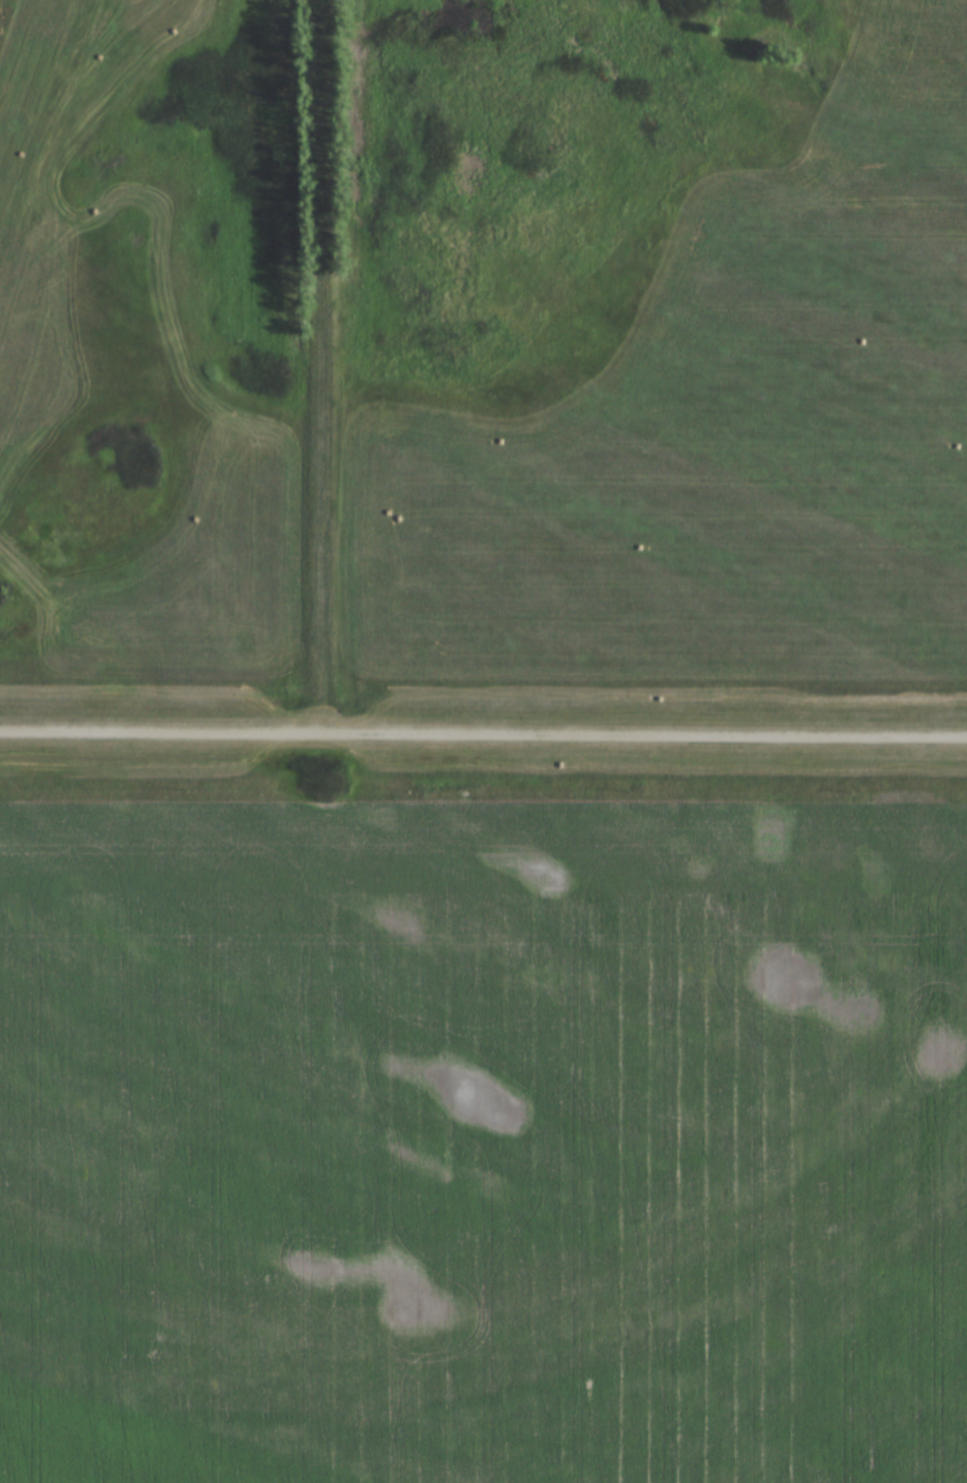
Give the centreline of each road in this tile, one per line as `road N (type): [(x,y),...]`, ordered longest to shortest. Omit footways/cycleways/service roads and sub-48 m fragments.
road 1 (track): [(327,729),(321,0)]

